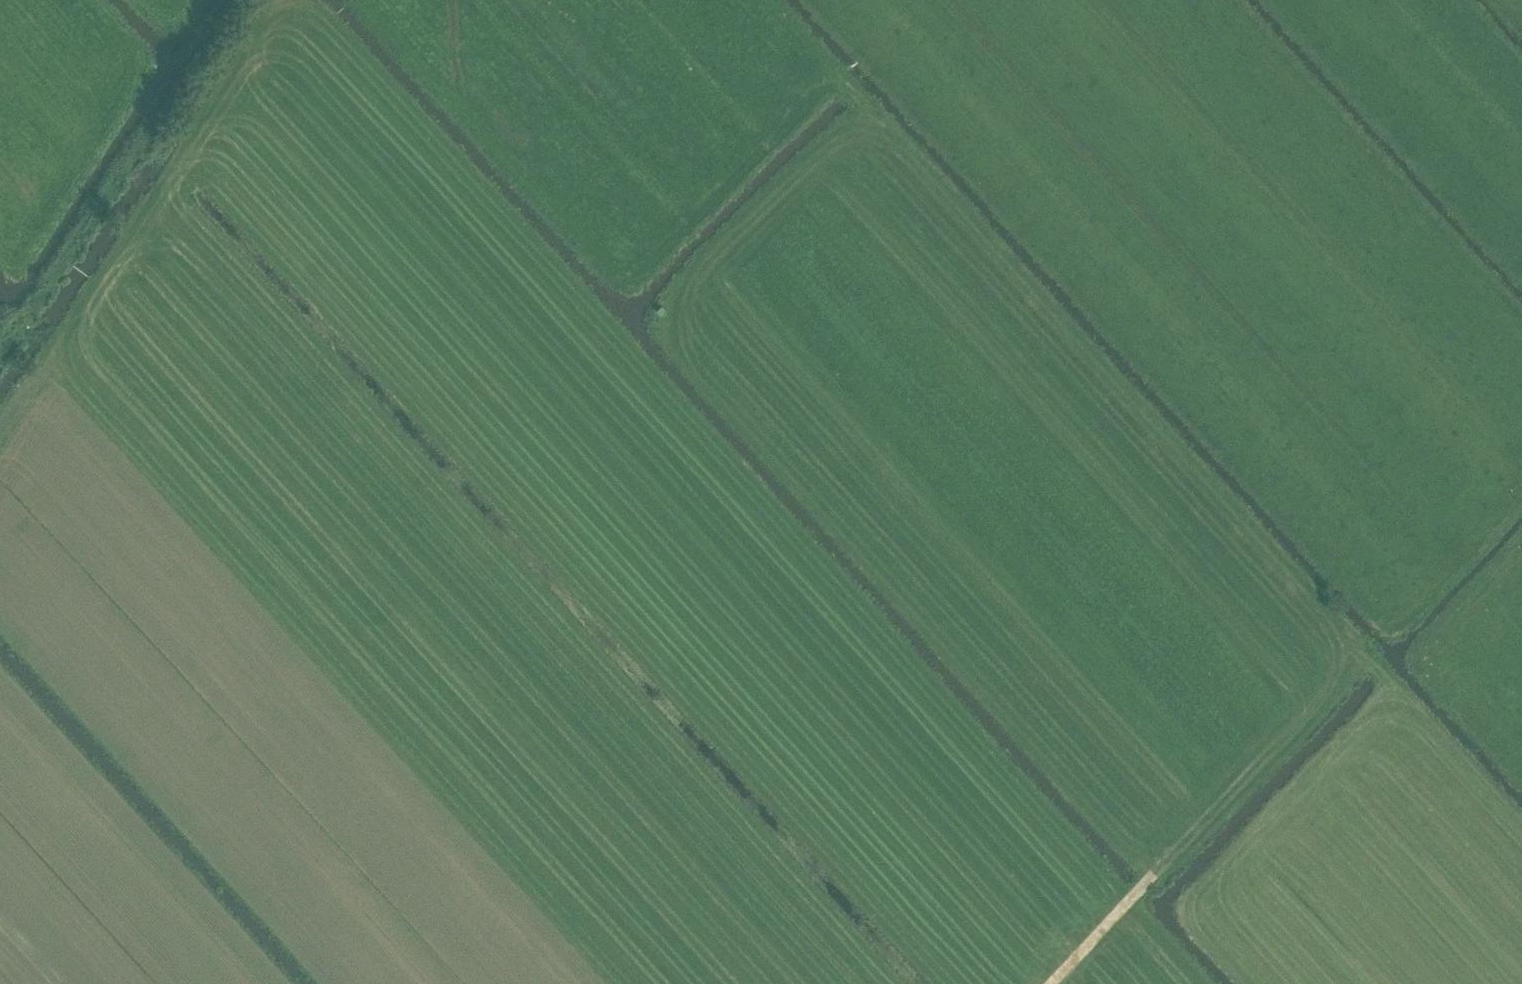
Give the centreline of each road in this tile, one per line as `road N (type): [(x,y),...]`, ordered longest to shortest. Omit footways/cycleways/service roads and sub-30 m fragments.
road 1 (track): [(1051,983),(1151,876)]

